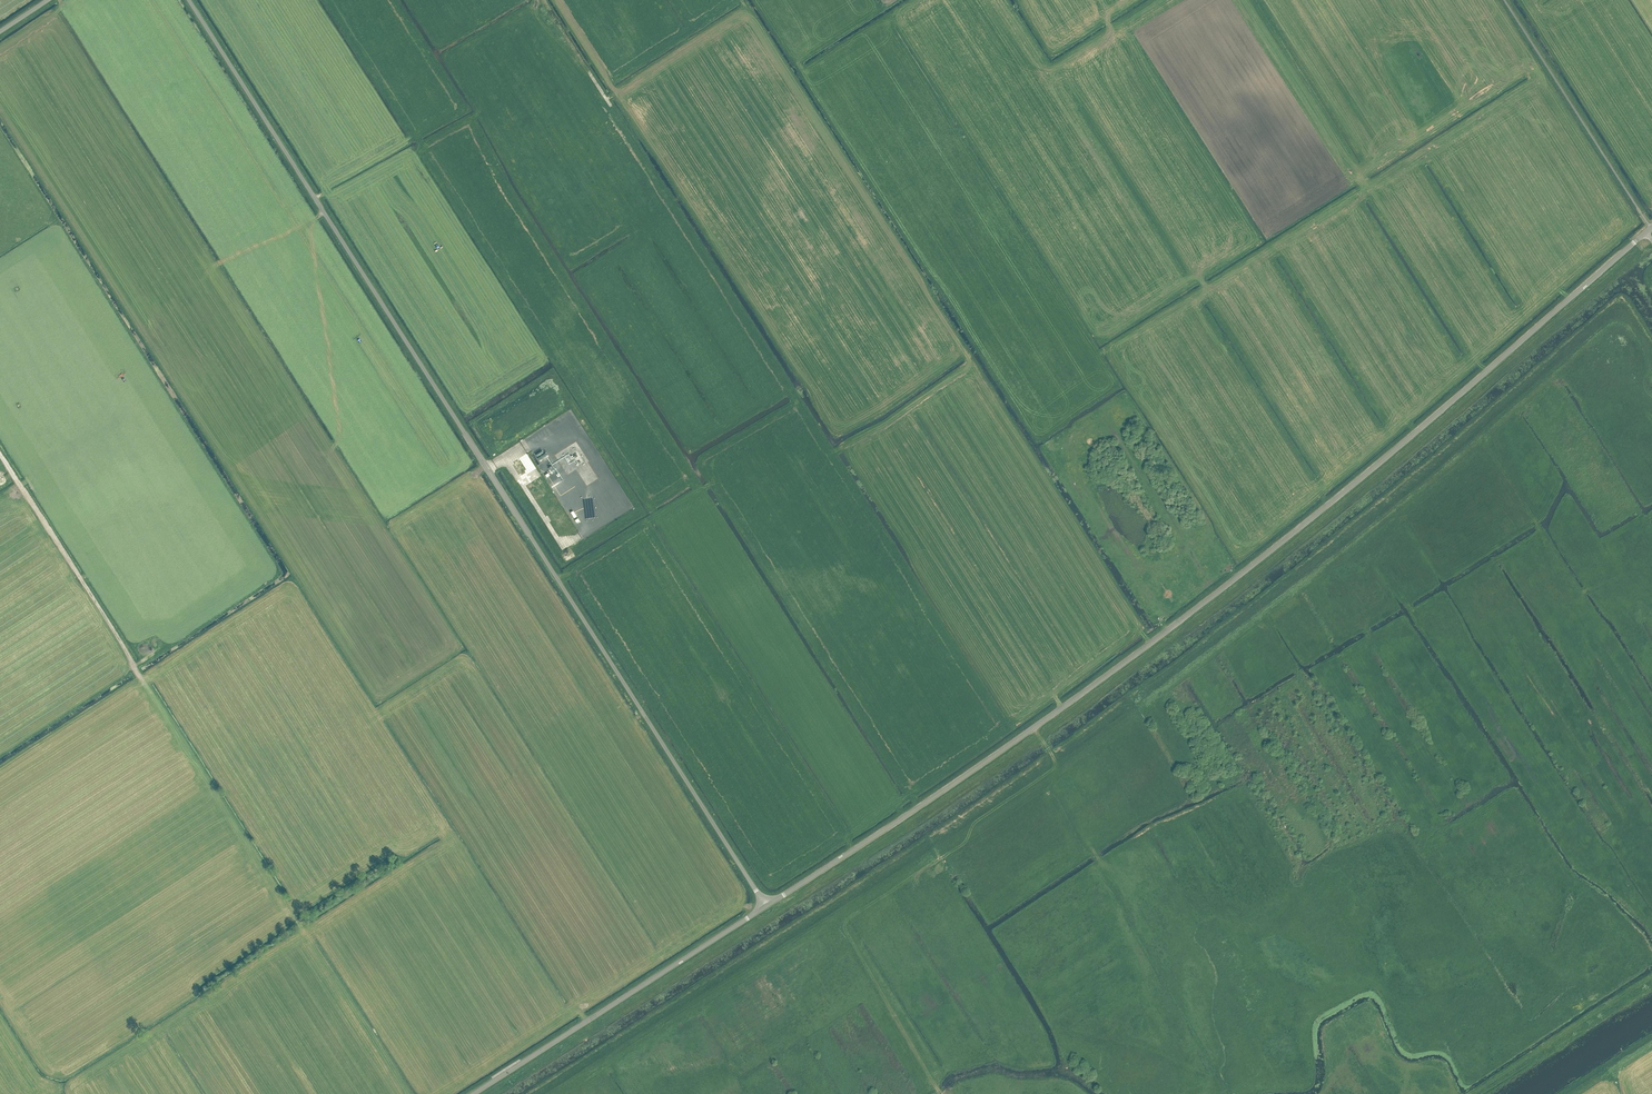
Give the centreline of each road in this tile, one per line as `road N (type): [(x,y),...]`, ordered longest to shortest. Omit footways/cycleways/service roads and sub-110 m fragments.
road 1 (unclassified): [(1646,232),(1205,601),(1021,737),(766,906)]
road 2 (unclassified): [(766,906),(188,0)]
road 3 (track): [(1651,373),(1627,323),(1608,323),(1372,525),(1136,705)]
road 4 (unclassified): [(766,906),(473,1093)]

